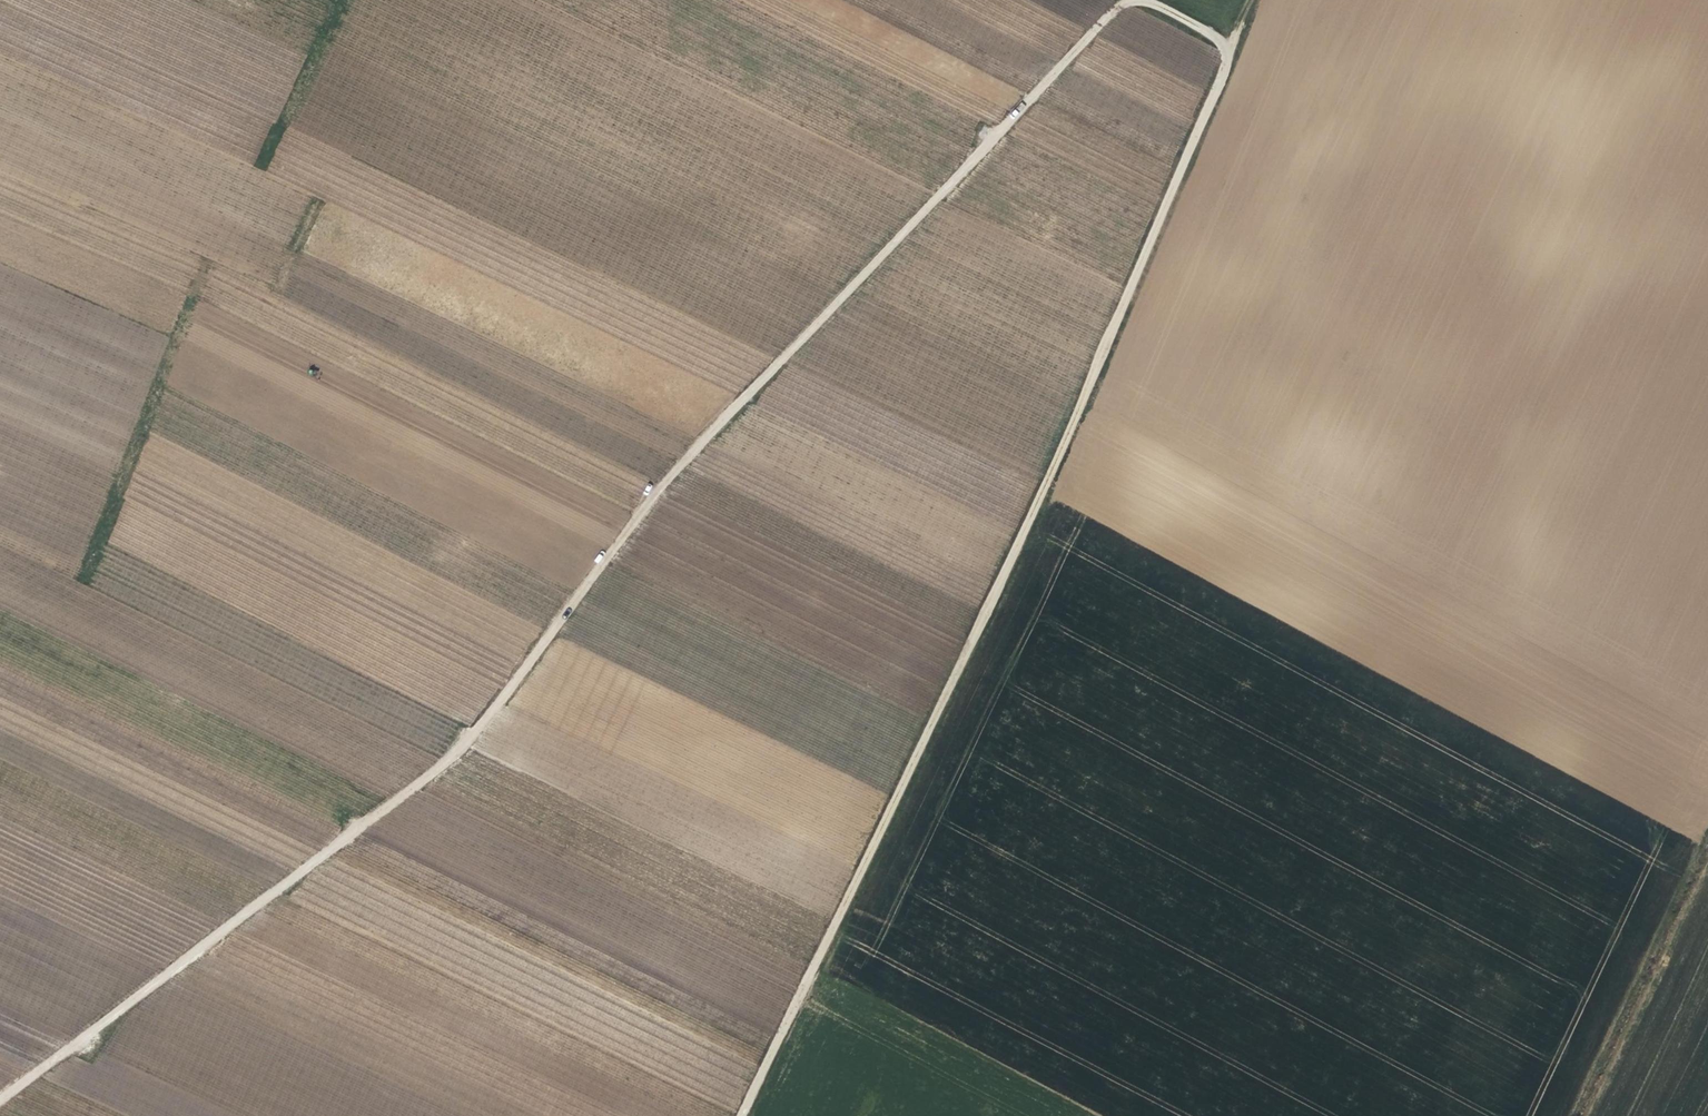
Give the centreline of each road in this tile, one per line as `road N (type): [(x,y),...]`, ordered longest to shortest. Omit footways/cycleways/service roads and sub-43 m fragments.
road 1 (track): [(0,1102),(464,745),(664,482),(1113,11),(1125,2),(1152,3),(1232,47)]
road 2 (track): [(1253,0),(1064,448),(741,1115)]

